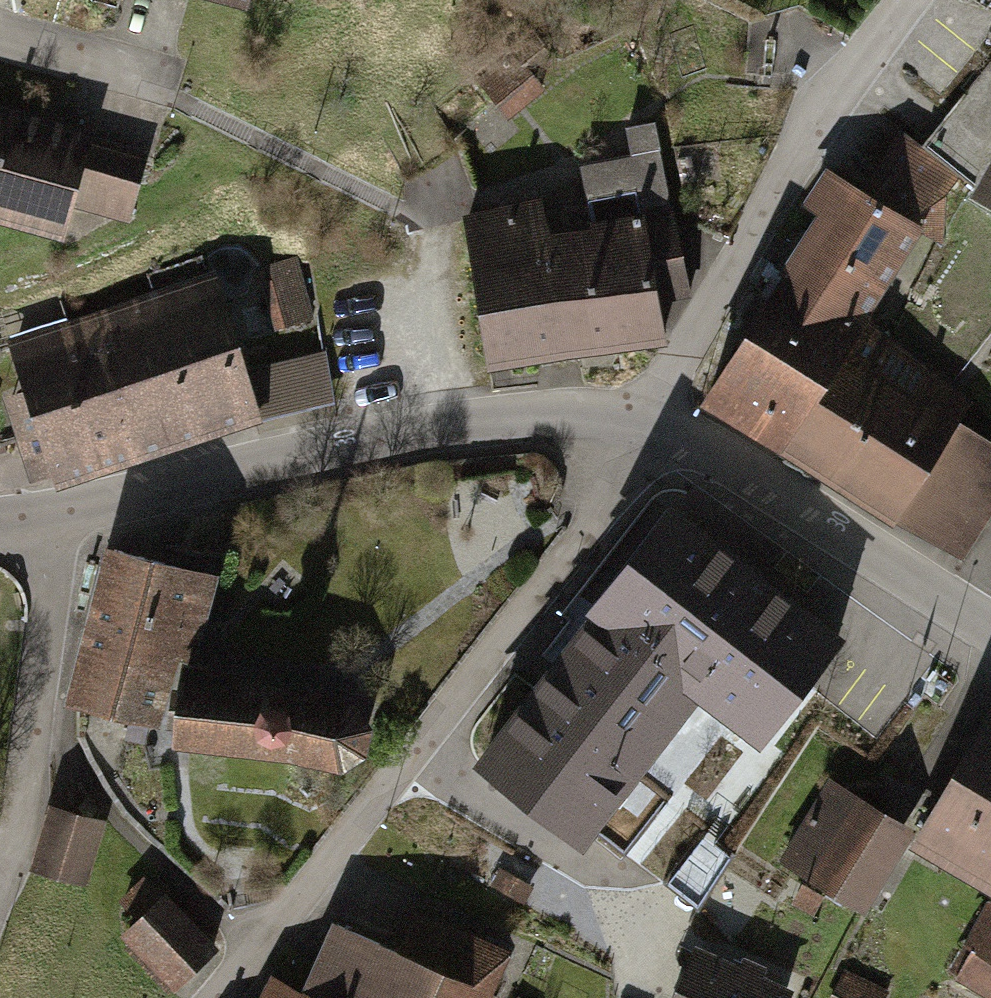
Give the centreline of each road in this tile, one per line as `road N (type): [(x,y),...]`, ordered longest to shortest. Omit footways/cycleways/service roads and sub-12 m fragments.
road 1 (residential): [(647,419),(541,599),(267,942),(210,997)]
road 2 (residential): [(647,419),(554,416),(443,427),(37,523)]
road 3 (residential): [(902,0),(810,127),(647,419)]
road 4 (residential): [(990,629),(713,450),(647,419)]
road 5 (residential): [(0,858),(18,841),(37,698),(47,584),(37,523)]
road 6 (residential): [(127,71),(0,36)]

